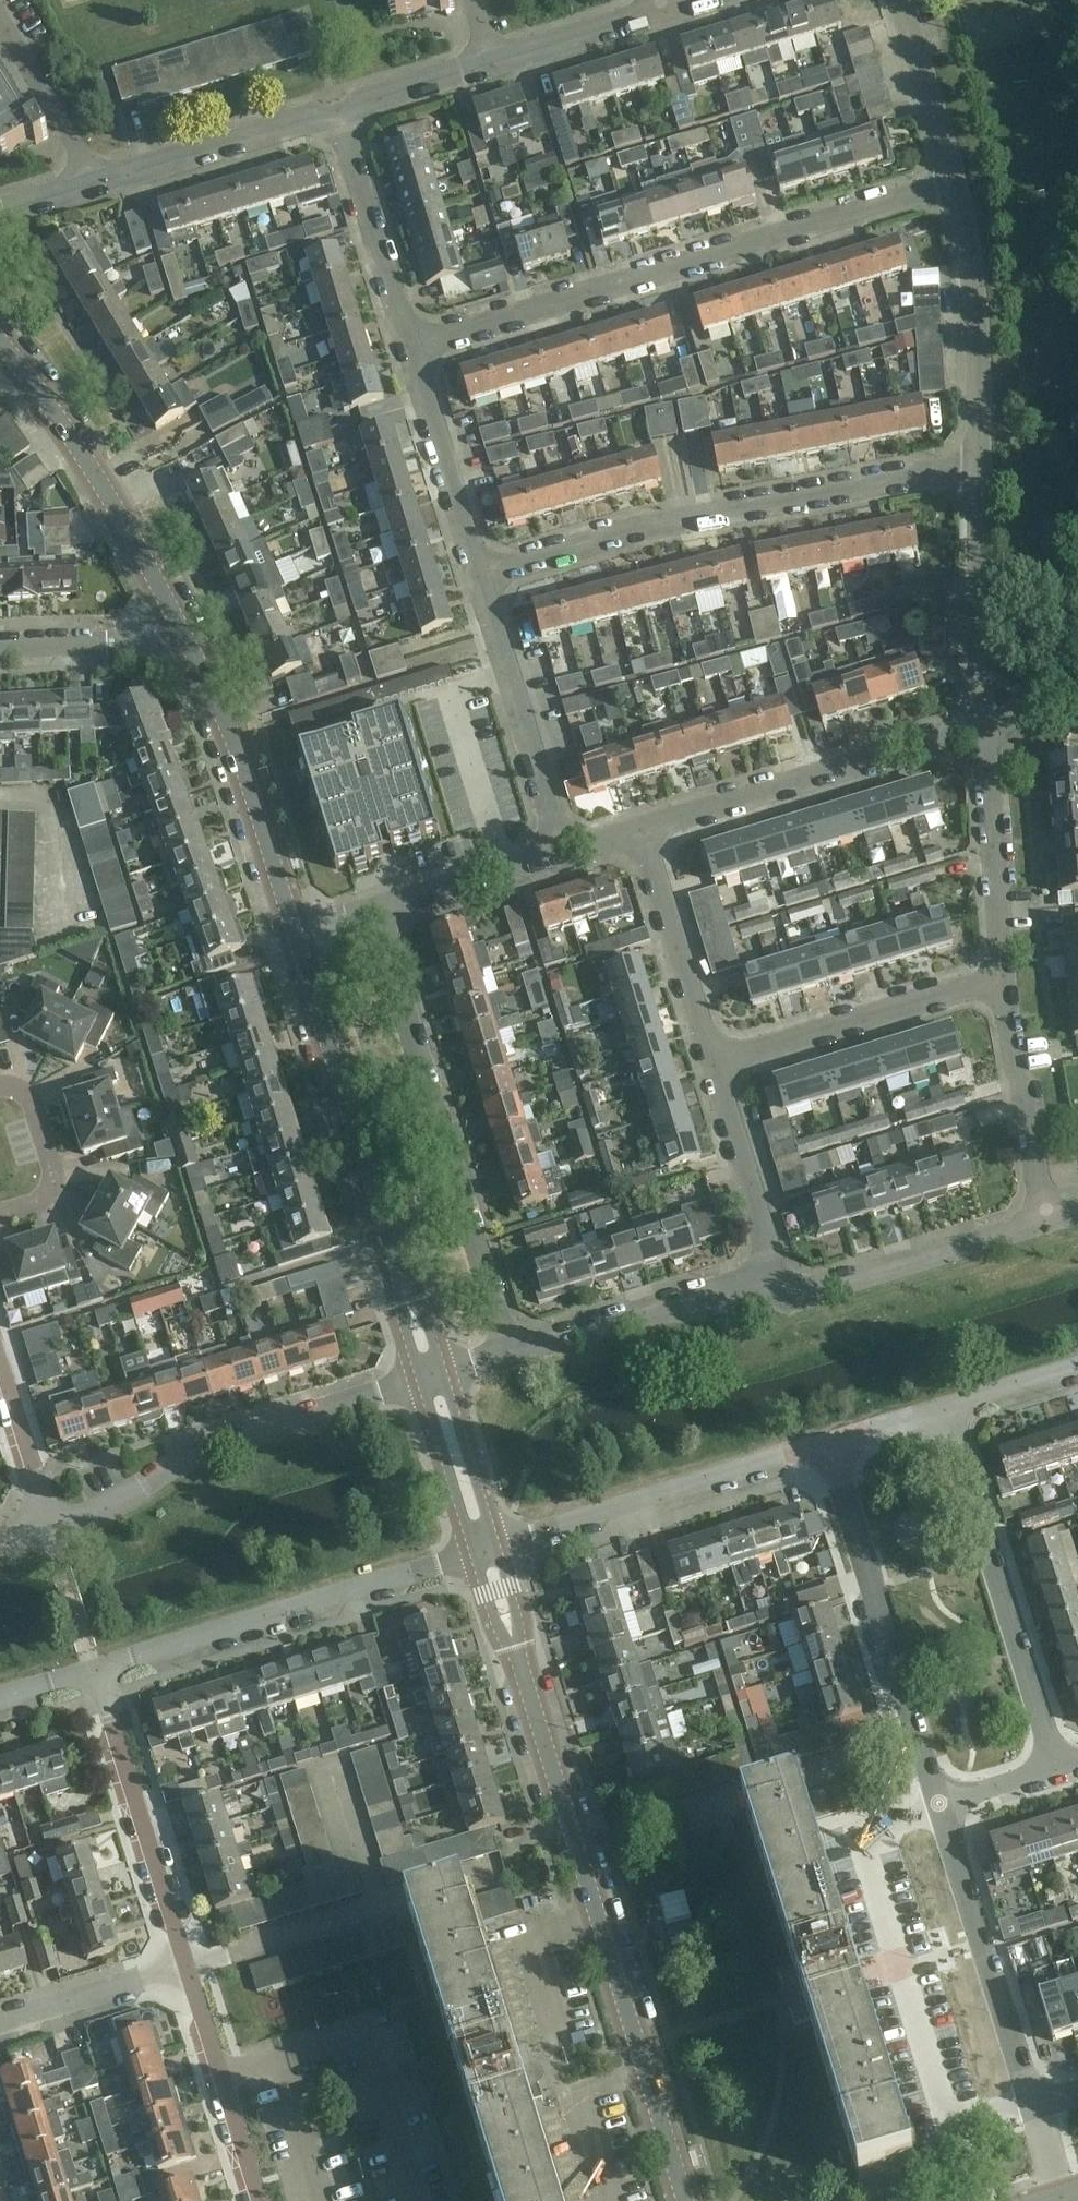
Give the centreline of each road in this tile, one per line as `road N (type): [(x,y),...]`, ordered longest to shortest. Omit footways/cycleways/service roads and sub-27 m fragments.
road 1 (tertiary): [(687,2200),(485,1553)]
road 2 (residential): [(411,347),(952,183)]
road 3 (residential): [(478,579),(633,528),(977,462)]
road 4 (tertiary): [(433,1381),(295,934)]
road 5 (residential): [(515,1354),(377,909)]
road 6 (residential): [(48,1532),(260,1435),(433,1381)]
road 7 (residential): [(93,1670),(485,1553)]
road 8 (residential): [(933,1807),(818,1450)]
road 9 (residential): [(1060,1765),(950,1409)]
road 10 (residential): [(977,724),(639,830)]
road 11 (residential): [(485,1553),(818,1450)]
road 12 (tertiary): [(295,934),(225,733),(174,623)]
road 13 (tertiary): [(174,623),(68,431),(0,340)]
road 14 (residential): [(1034,2108),(933,1807)]
road 15 (residential): [(93,1670),(185,1968)]
road 16 (residential): [(759,1278),(800,1290),(859,1277),(1047,1214)]
road 17 (residential): [(719,1066),(1000,981)]
road 18 (residential): [(558,854),(478,579)]
road 19 (residential): [(977,462),(977,305),(952,183)]
road 20 (residential): [(977,724),(977,462)]
road 21 (residential): [(93,180),(338,107)]
road 22 (residential): [(515,1354),(759,1278)]
road 23 (residential): [(411,347),(338,107)]
road 24 (residential): [(987,732),(1000,981)]
road 25 (residential): [(719,1066),(639,830)]
road 26 (residential): [(185,1968),(259,2200)]
road 27 (residential): [(478,579),(411,347)]
road 28 (residential): [(1000,981),(1047,1214)]
road 29 (residential): [(759,1278),(762,1254),(719,1066)]
road 30 (residential): [(0,2024),(185,1968)]
road 31 (residential): [(952,183),(899,0)]
road 32 (residential): [(558,854),(377,909)]
road 33 (residential): [(93,180),(0,19)]
road 34 (residential): [(488,64),(665,9)]
road 35 (tertiary): [(485,1553),(433,1381)]
road 36 (residential): [(0,647),(129,640),(174,623)]
road 37 (residential): [(0,1375),(48,1532)]
road 38 (residential): [(338,107),(488,64)]
road 39 (residential): [(818,1450),(950,1409)]
road 40 (residential): [(933,1807),(1060,1765)]
road 41 (residential): [(950,1409),(1077,1370)]

